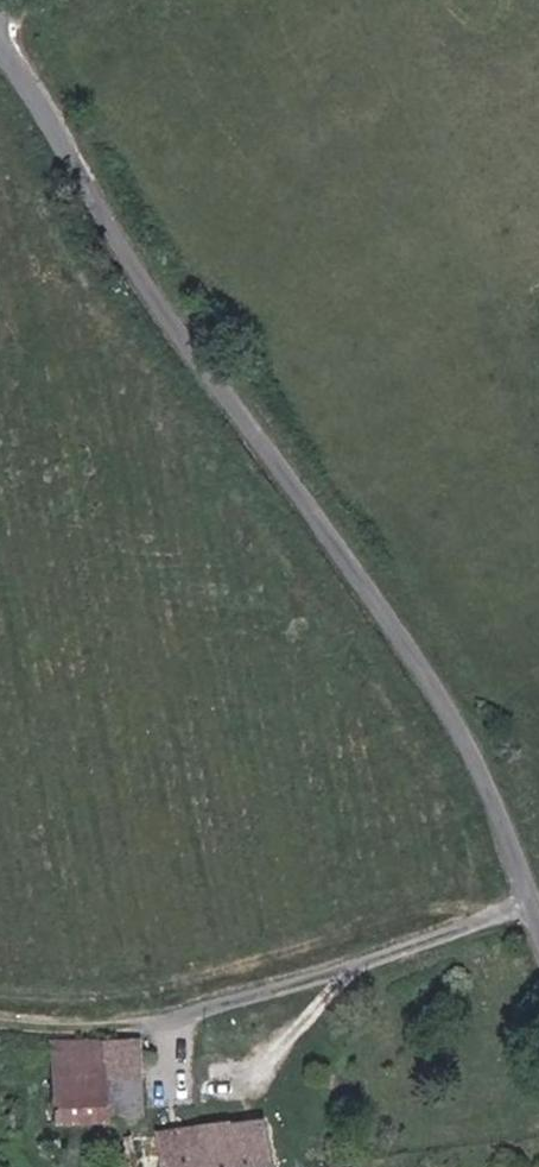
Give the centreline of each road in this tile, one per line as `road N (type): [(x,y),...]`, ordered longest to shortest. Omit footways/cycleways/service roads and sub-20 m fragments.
road 1 (unclassified): [(538,920),(489,771),(394,622),(144,280),(0,32)]

